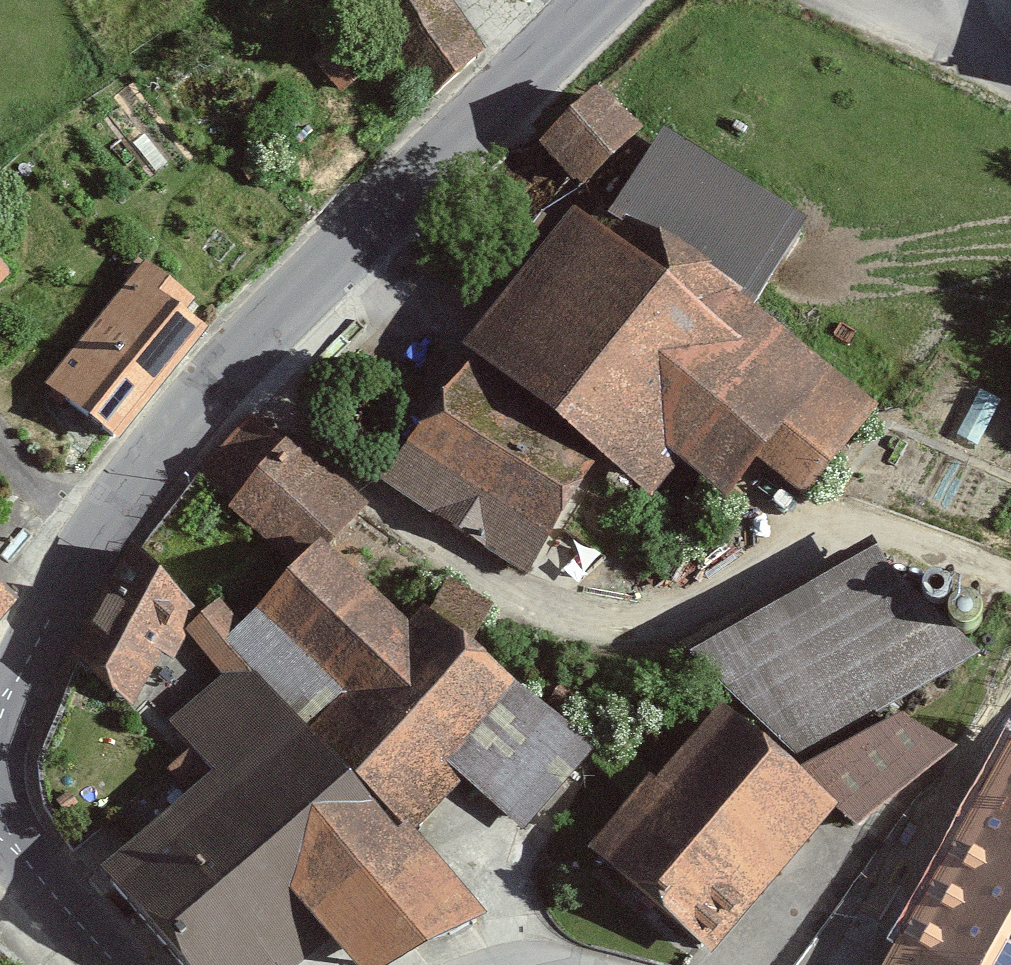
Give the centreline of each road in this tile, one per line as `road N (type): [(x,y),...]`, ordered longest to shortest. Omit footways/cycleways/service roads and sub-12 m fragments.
road 1 (tertiary): [(0,725),(43,620),(148,457),(394,189),(593,0)]
road 2 (tertiary): [(108,964),(9,853),(0,810)]
road 3 (residential): [(968,51),(853,0)]

